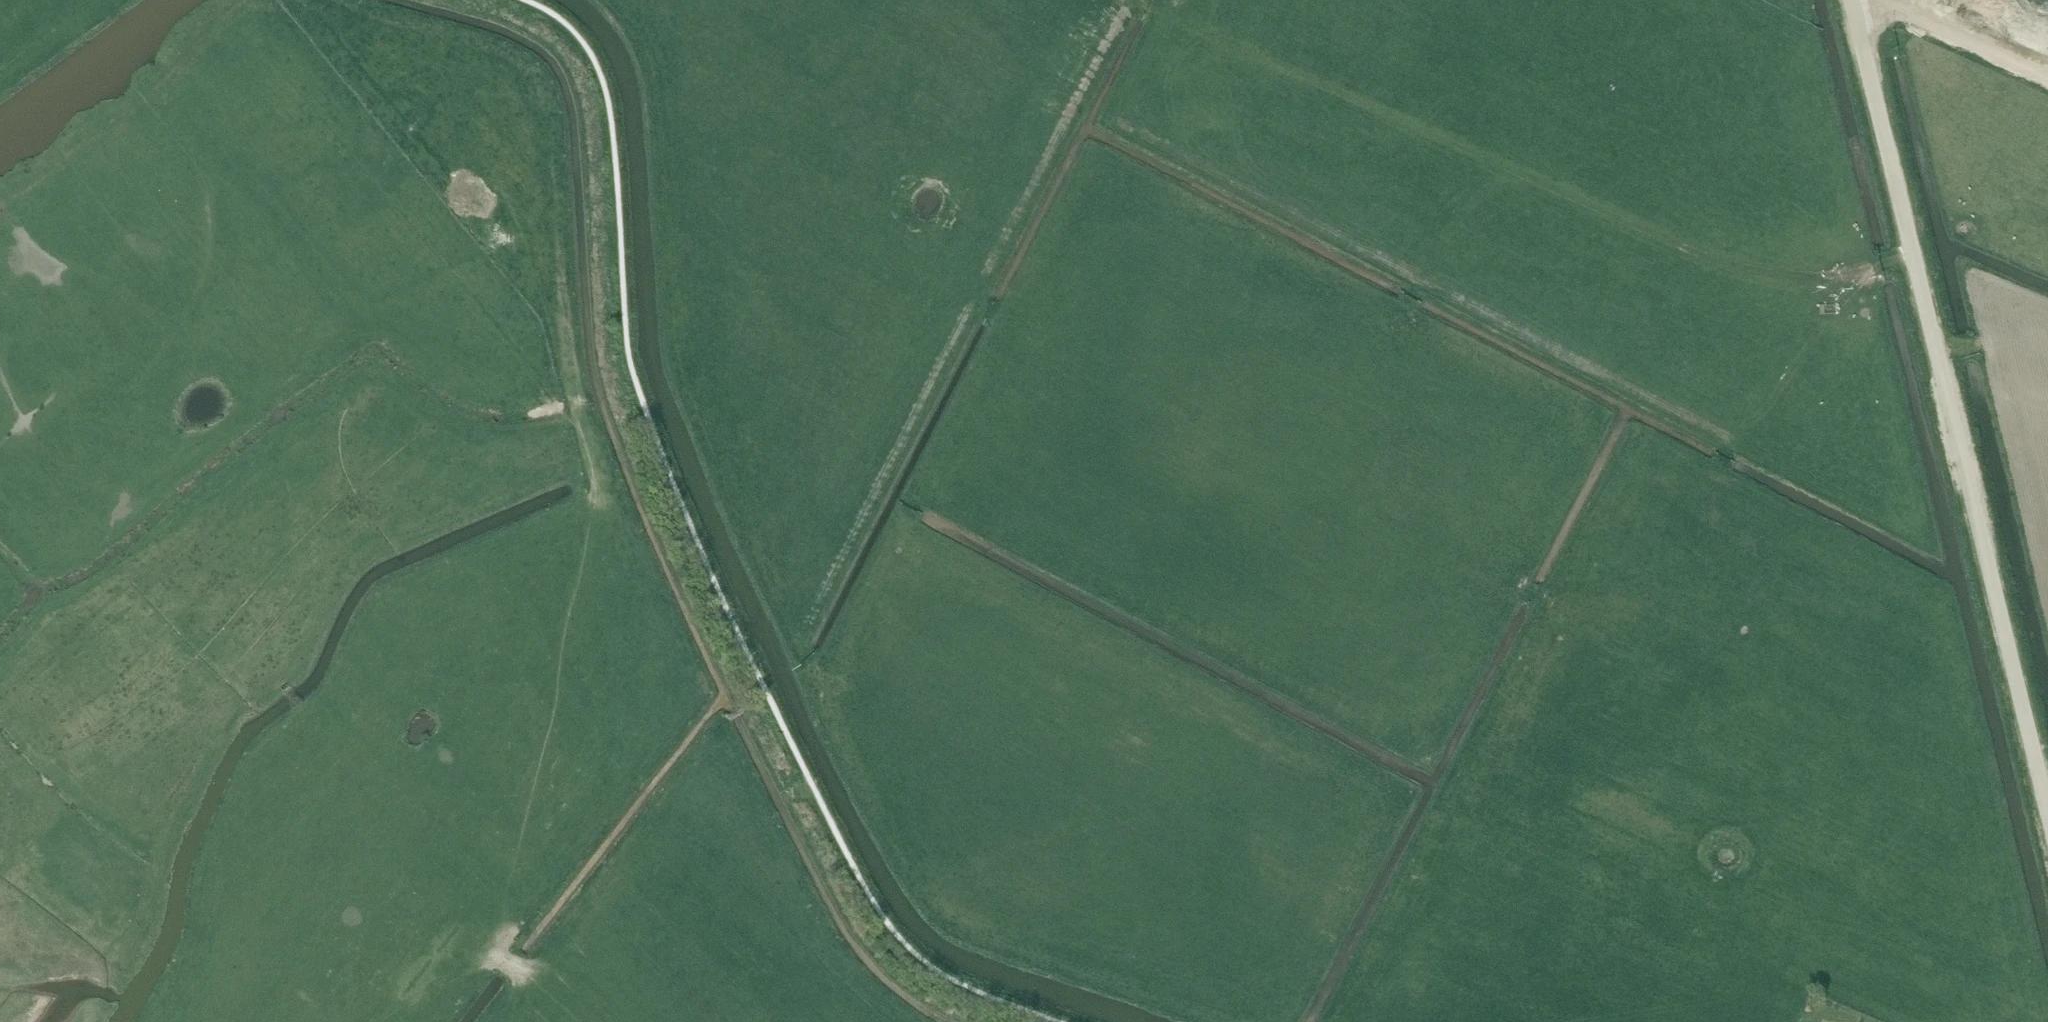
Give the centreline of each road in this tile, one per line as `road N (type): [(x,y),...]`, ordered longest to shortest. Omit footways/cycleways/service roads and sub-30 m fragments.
road 1 (residential): [(2047,801),(1856,0)]

